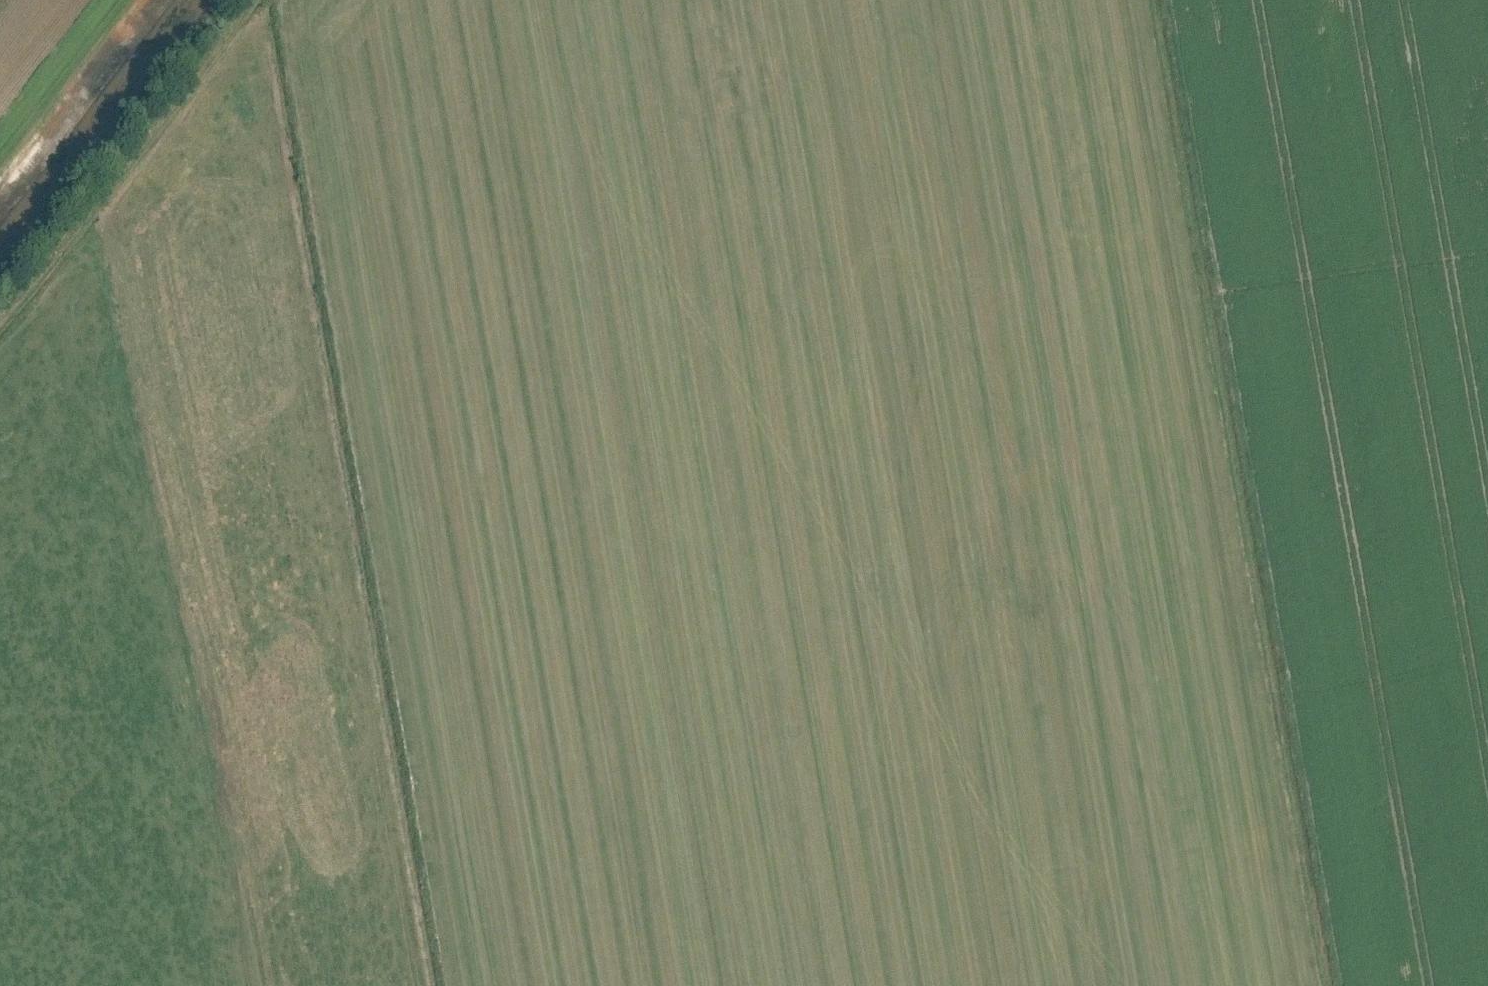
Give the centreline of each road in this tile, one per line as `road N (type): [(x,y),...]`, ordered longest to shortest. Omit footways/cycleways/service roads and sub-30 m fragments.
road 1 (track): [(172,0),(0,226)]

